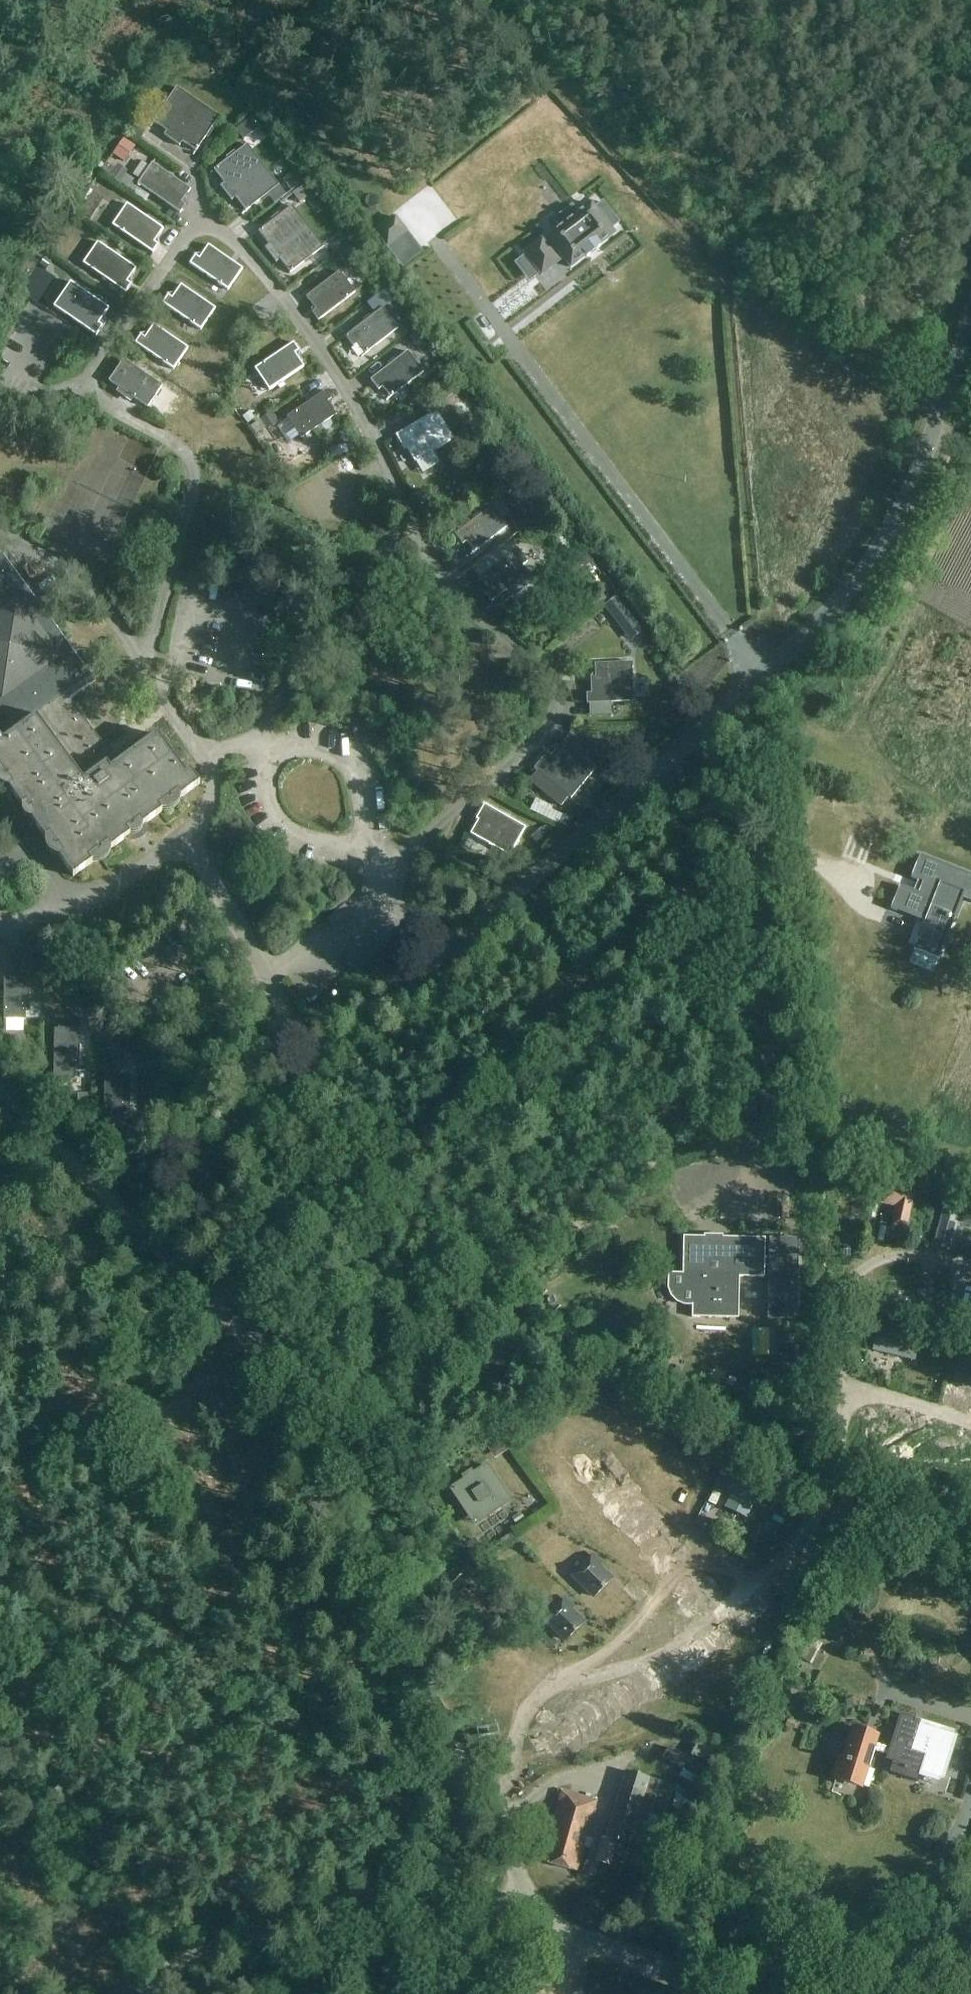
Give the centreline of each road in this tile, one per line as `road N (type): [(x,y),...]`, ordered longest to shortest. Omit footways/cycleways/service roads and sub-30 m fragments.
road 1 (tertiary): [(529,1920),(509,1855),(355,1563),(308,1493),(210,1219),(208,1168),(230,1133),(509,898),(834,606),(909,490),(970,315)]
road 2 (track): [(489,1817),(535,1699),(615,1646),(678,1579),(702,1568),(758,1574),(805,1528),(839,1448),(839,1308),(854,1278),(901,1254),(970,1268)]
road 3 (track): [(429,267),(423,289),(739,694)]
road 4 (unclassified): [(135,1993),(199,1956),(379,1894),(529,1920)]
road 5 (track): [(243,1320),(176,1271),(0,1094)]
road 6 (tertiary): [(751,1993),(529,1920)]
road 7 (track): [(844,1393),(970,1422)]

